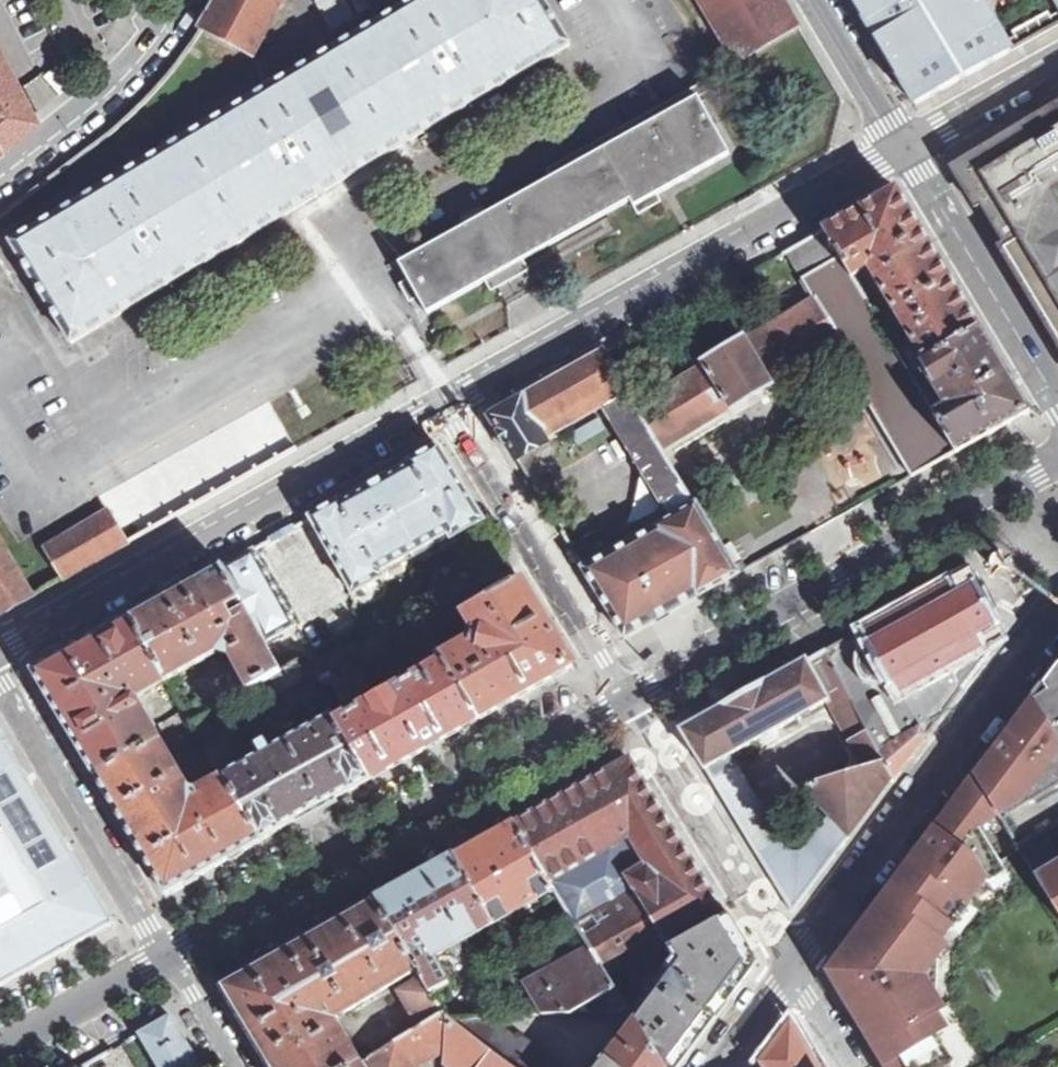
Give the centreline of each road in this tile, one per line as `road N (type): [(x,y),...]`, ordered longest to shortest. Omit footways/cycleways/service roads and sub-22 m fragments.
road 1 (unclassified): [(909,149),(447,406)]
road 2 (unclassified): [(167,954),(625,694)]
road 3 (unclassified): [(447,406),(0,654)]
road 4 (unclassified): [(625,694),(1057,448)]
road 5 (unclassified): [(789,969),(1057,613)]
road 6 (residential): [(625,694),(447,406)]
road 7 (residential): [(167,954),(0,670)]
road 8 (residential): [(1057,400),(909,149)]
road 9 (residential): [(174,0),(104,87),(0,171)]
road 10 (unclassified): [(0,1049),(167,954)]
road 11 (residential): [(909,149),(816,0)]
road 12 (unclassified): [(1057,65),(909,149)]
road 13 (residential): [(167,954),(233,1066)]
road 14 (unclassified): [(717,1066),(789,969)]

